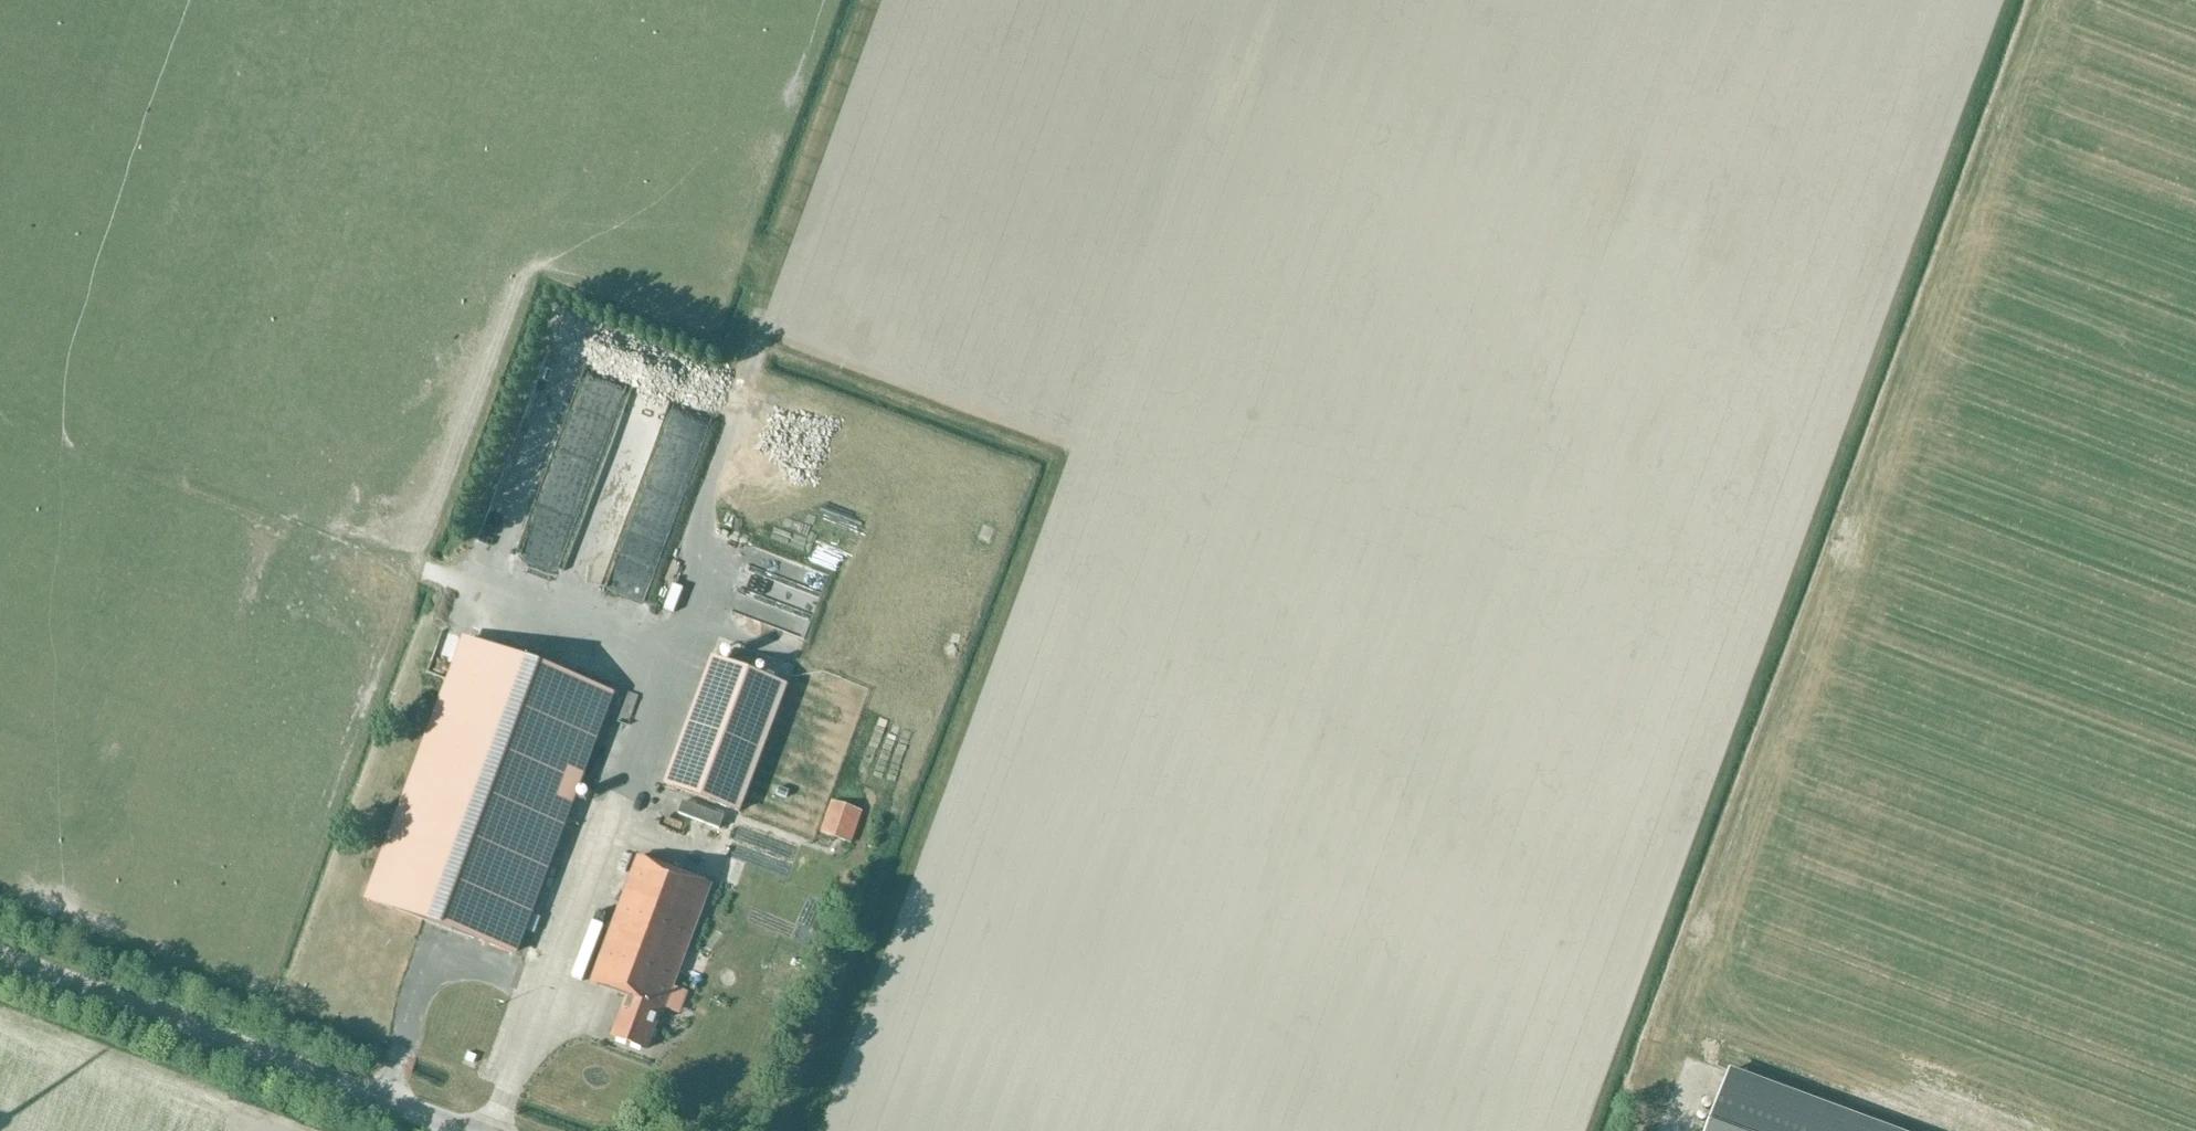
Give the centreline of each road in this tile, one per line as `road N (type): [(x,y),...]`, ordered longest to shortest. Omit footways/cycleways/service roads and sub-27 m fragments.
road 1 (unclassified): [(464,1130),(0,957)]

